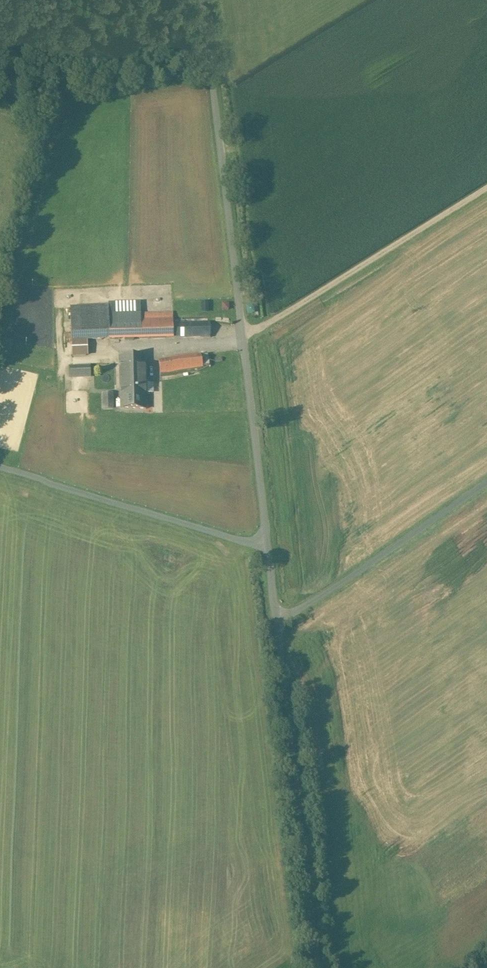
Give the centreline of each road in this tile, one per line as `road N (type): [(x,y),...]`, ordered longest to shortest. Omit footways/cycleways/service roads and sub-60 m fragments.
road 1 (unclassified): [(203,0),(318,967)]

